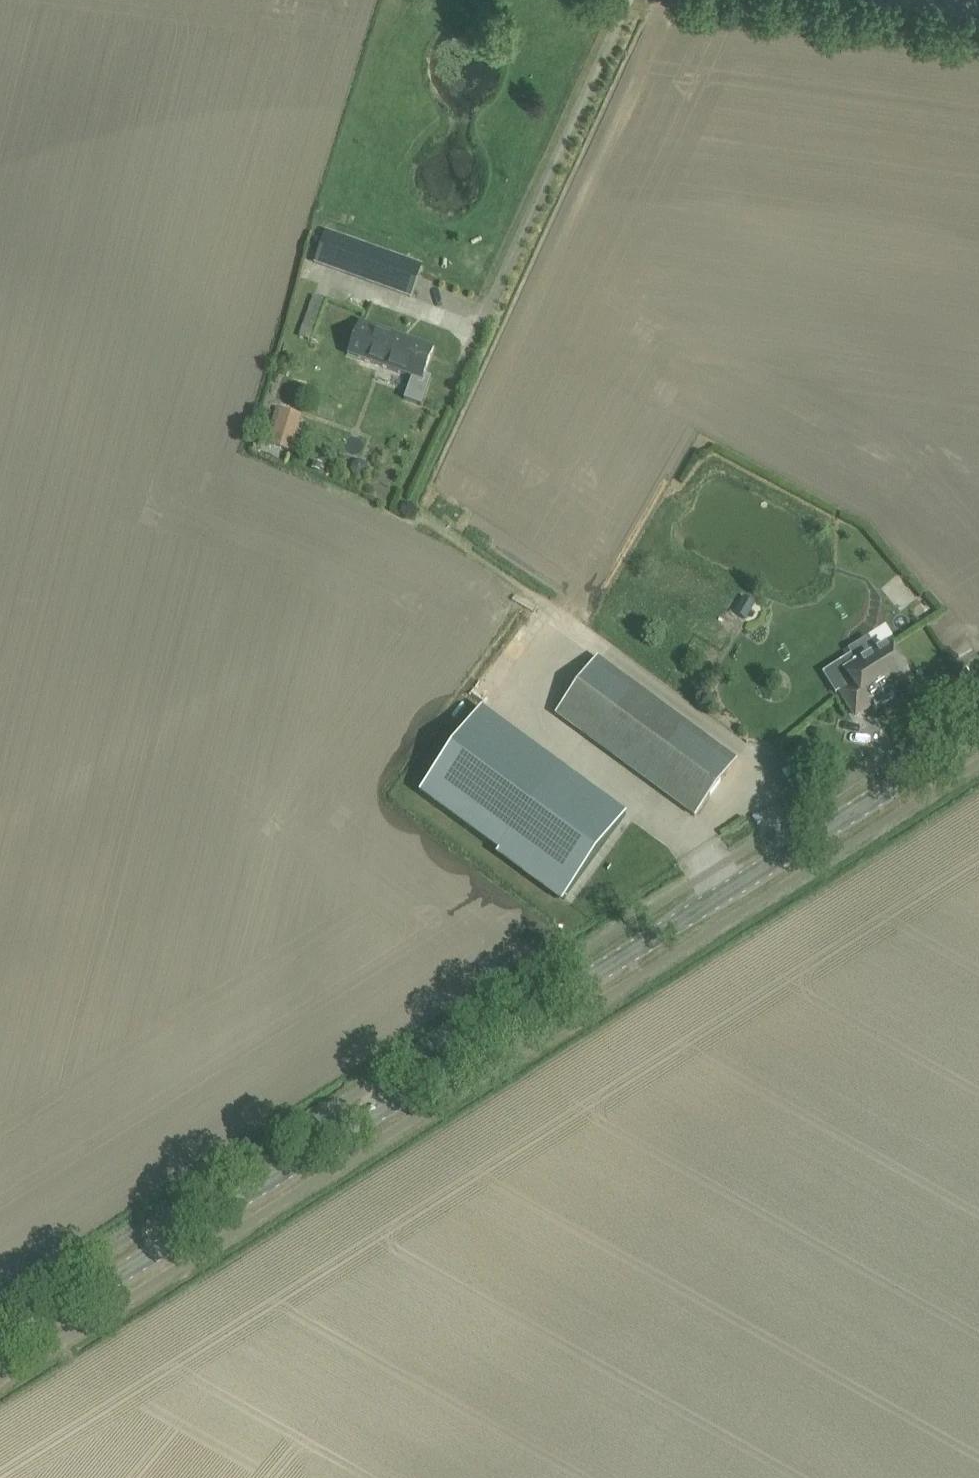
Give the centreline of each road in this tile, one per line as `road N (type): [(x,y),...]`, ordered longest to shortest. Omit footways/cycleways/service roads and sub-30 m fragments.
road 1 (tertiary): [(0,1349),(978,731)]

